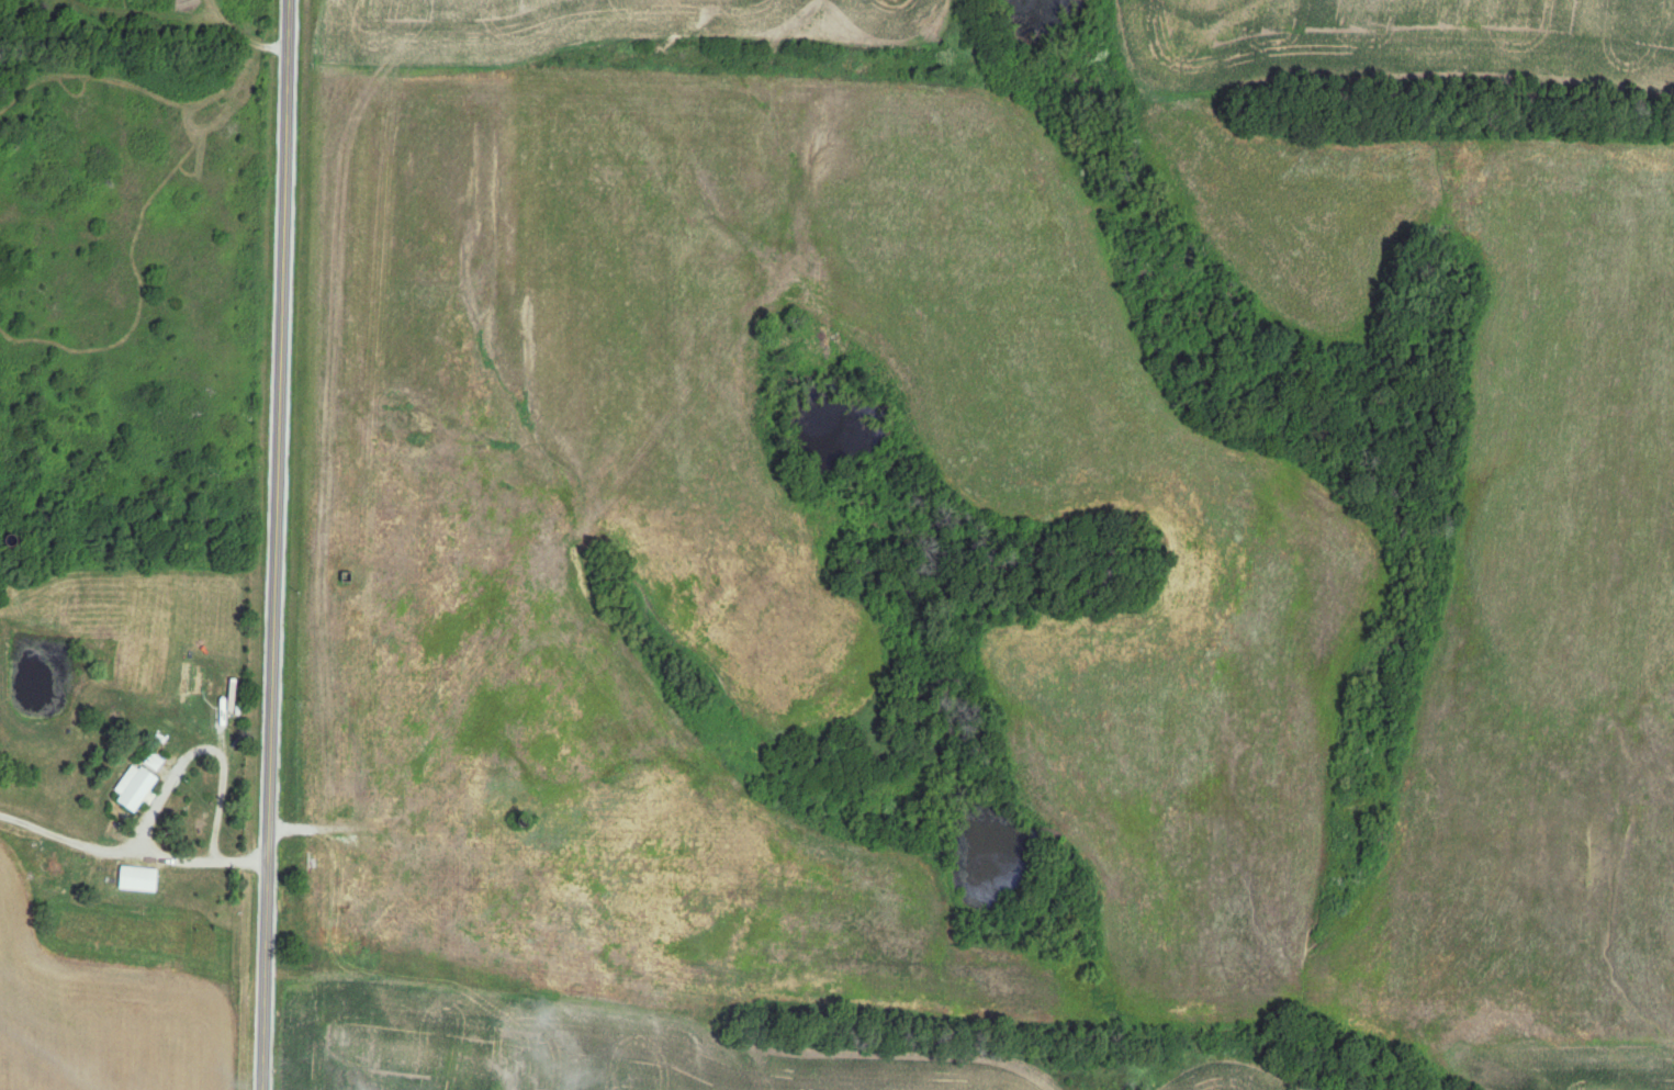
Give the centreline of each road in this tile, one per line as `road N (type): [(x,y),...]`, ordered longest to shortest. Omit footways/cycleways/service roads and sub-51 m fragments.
road 1 (secondary): [(270,1089),(298,0)]

